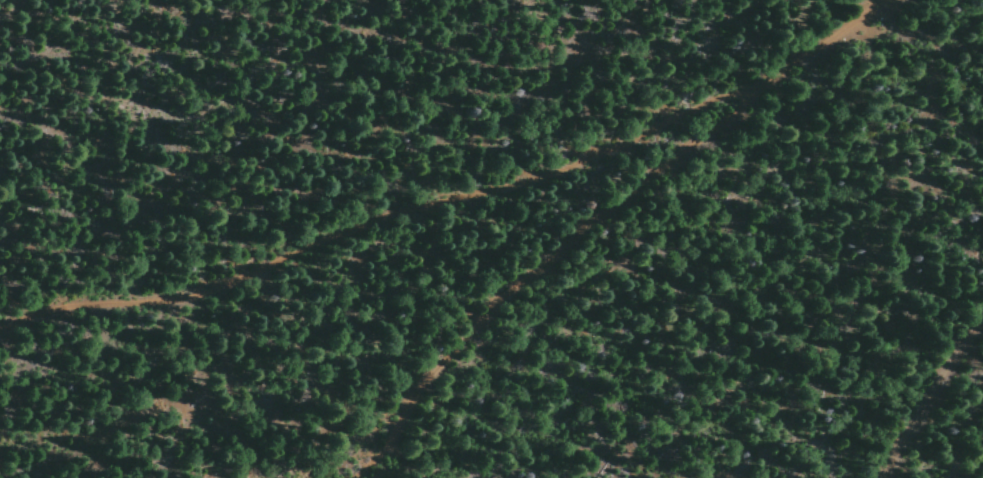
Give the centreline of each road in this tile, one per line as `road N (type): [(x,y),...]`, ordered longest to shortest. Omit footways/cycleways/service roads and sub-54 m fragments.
road 1 (track): [(0,320),(42,308),(219,294),(378,225),(612,156),(825,54)]
road 2 (track): [(357,477),(488,318),(652,179),(894,0)]
road 3 (track): [(982,320),(929,388),(878,477)]

